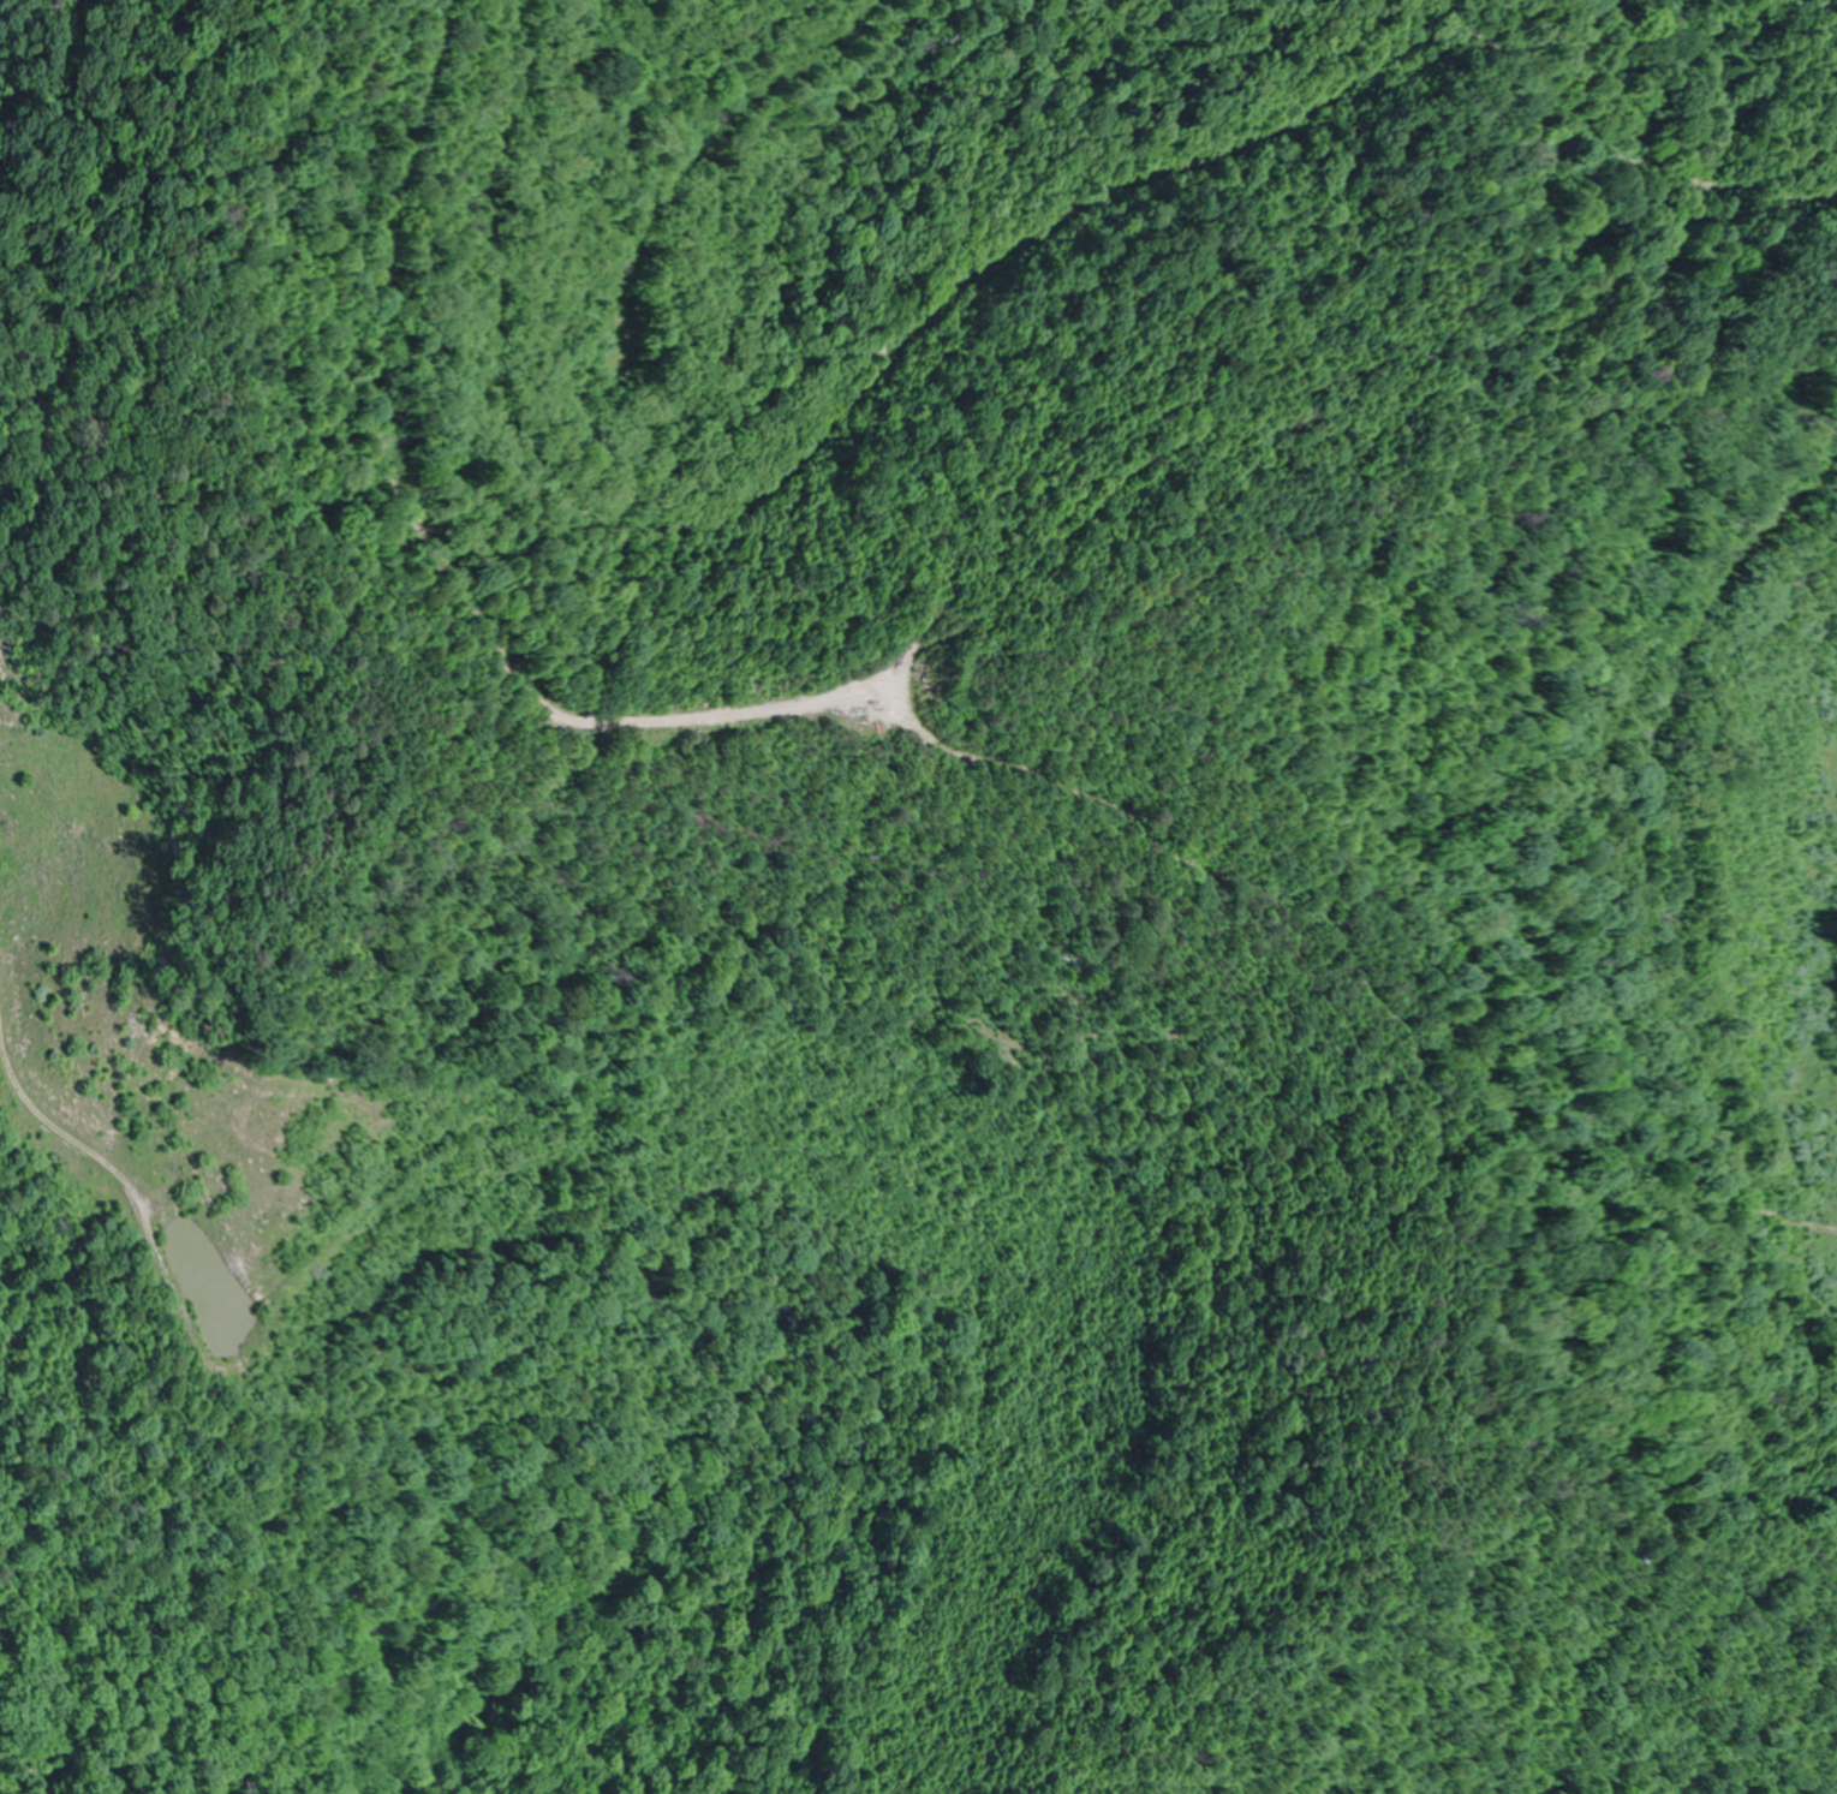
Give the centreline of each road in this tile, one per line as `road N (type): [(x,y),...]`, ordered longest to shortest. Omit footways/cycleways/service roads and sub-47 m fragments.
road 1 (residential): [(104,1793),(99,1674),(0,1545)]

